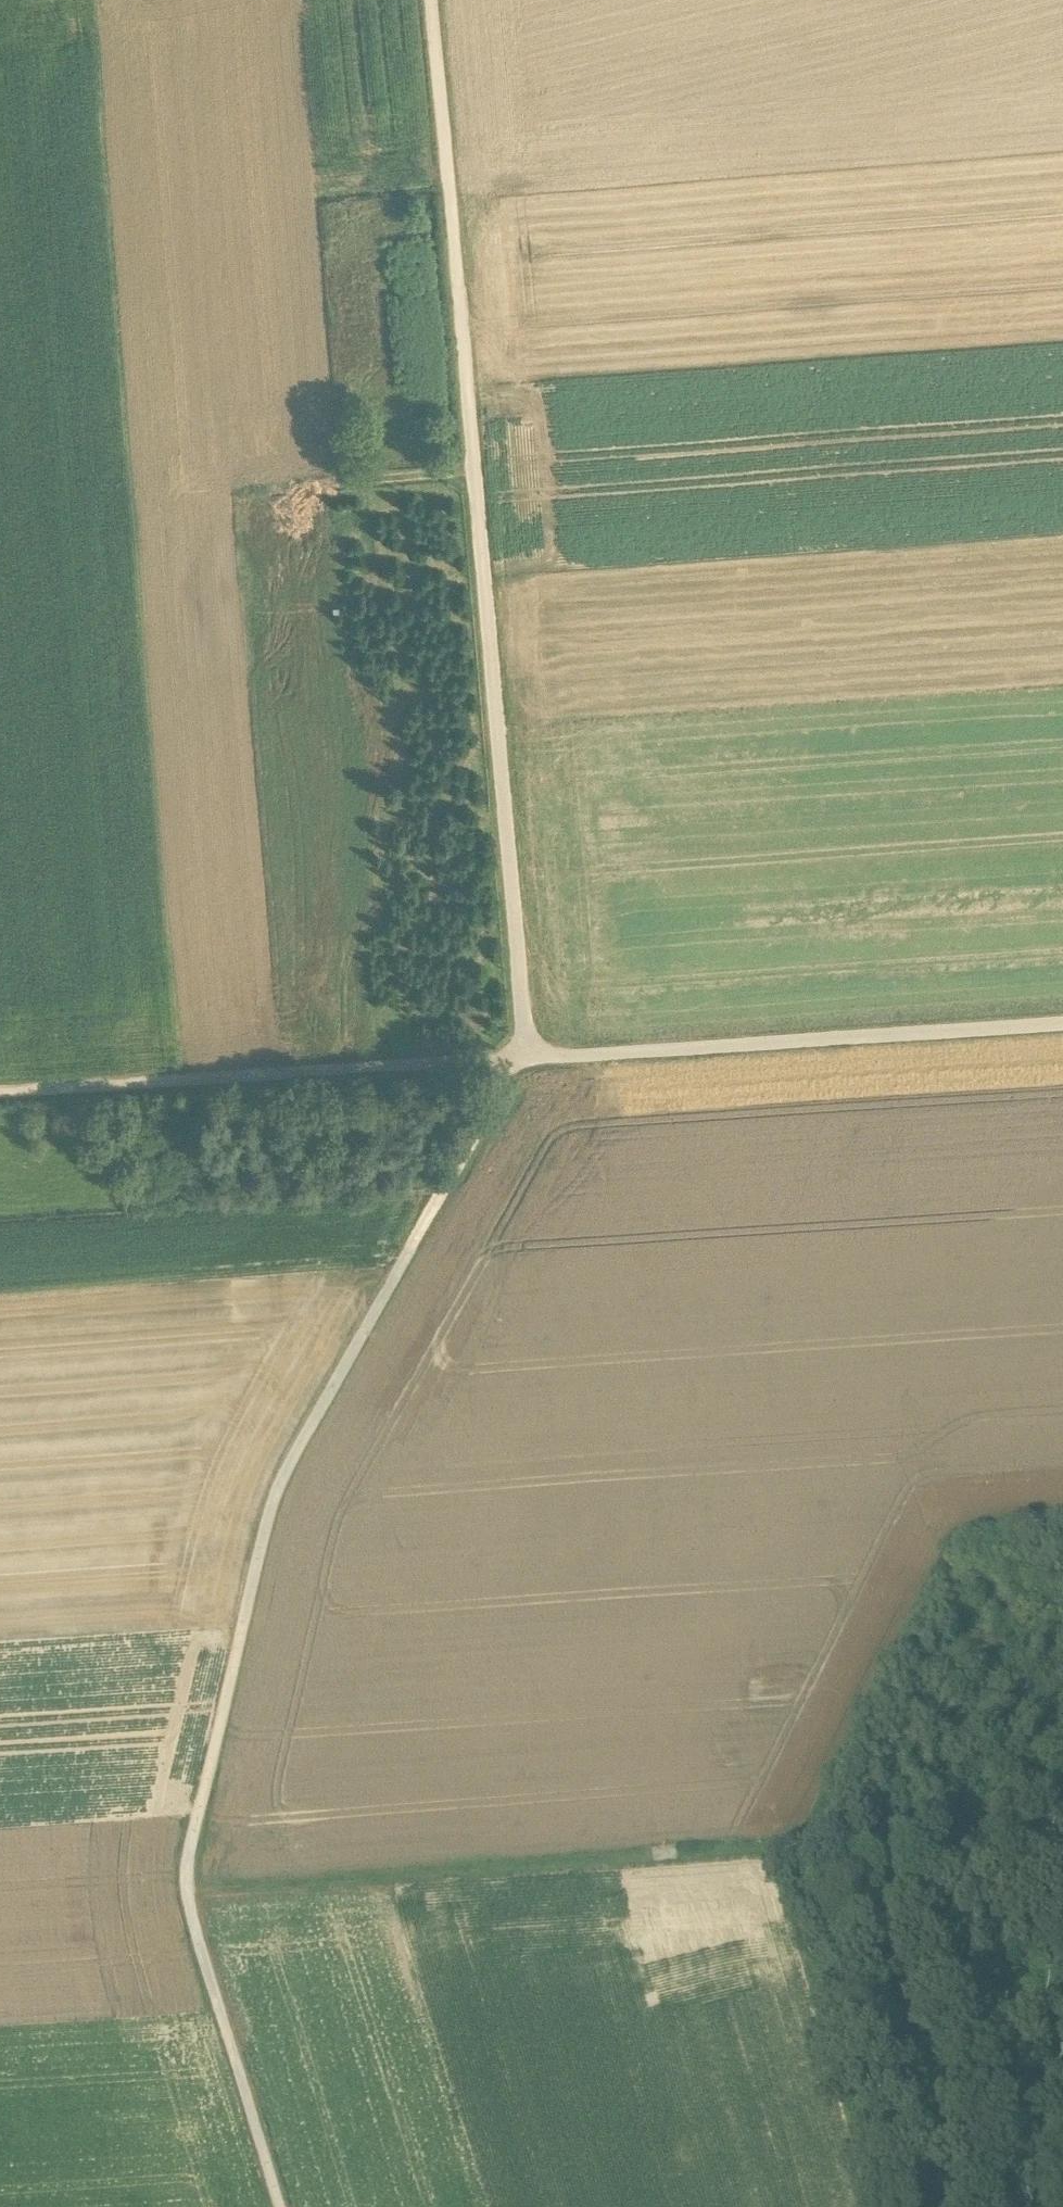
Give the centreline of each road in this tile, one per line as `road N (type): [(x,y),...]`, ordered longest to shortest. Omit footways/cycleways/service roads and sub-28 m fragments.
road 1 (track): [(280,2206),(198,1942),(188,1858),(286,1471),(518,1060)]
road 2 (track): [(187,1892),(777,1848),(818,1811),(945,1532),(1062,1520)]
road 3 (track): [(518,1060),(525,1031),(431,0)]
road 4 (track): [(1062,1025),(518,1060)]
road 5 (track): [(518,1060),(0,1095)]
road 6 (track): [(777,1848),(1062,1834)]

